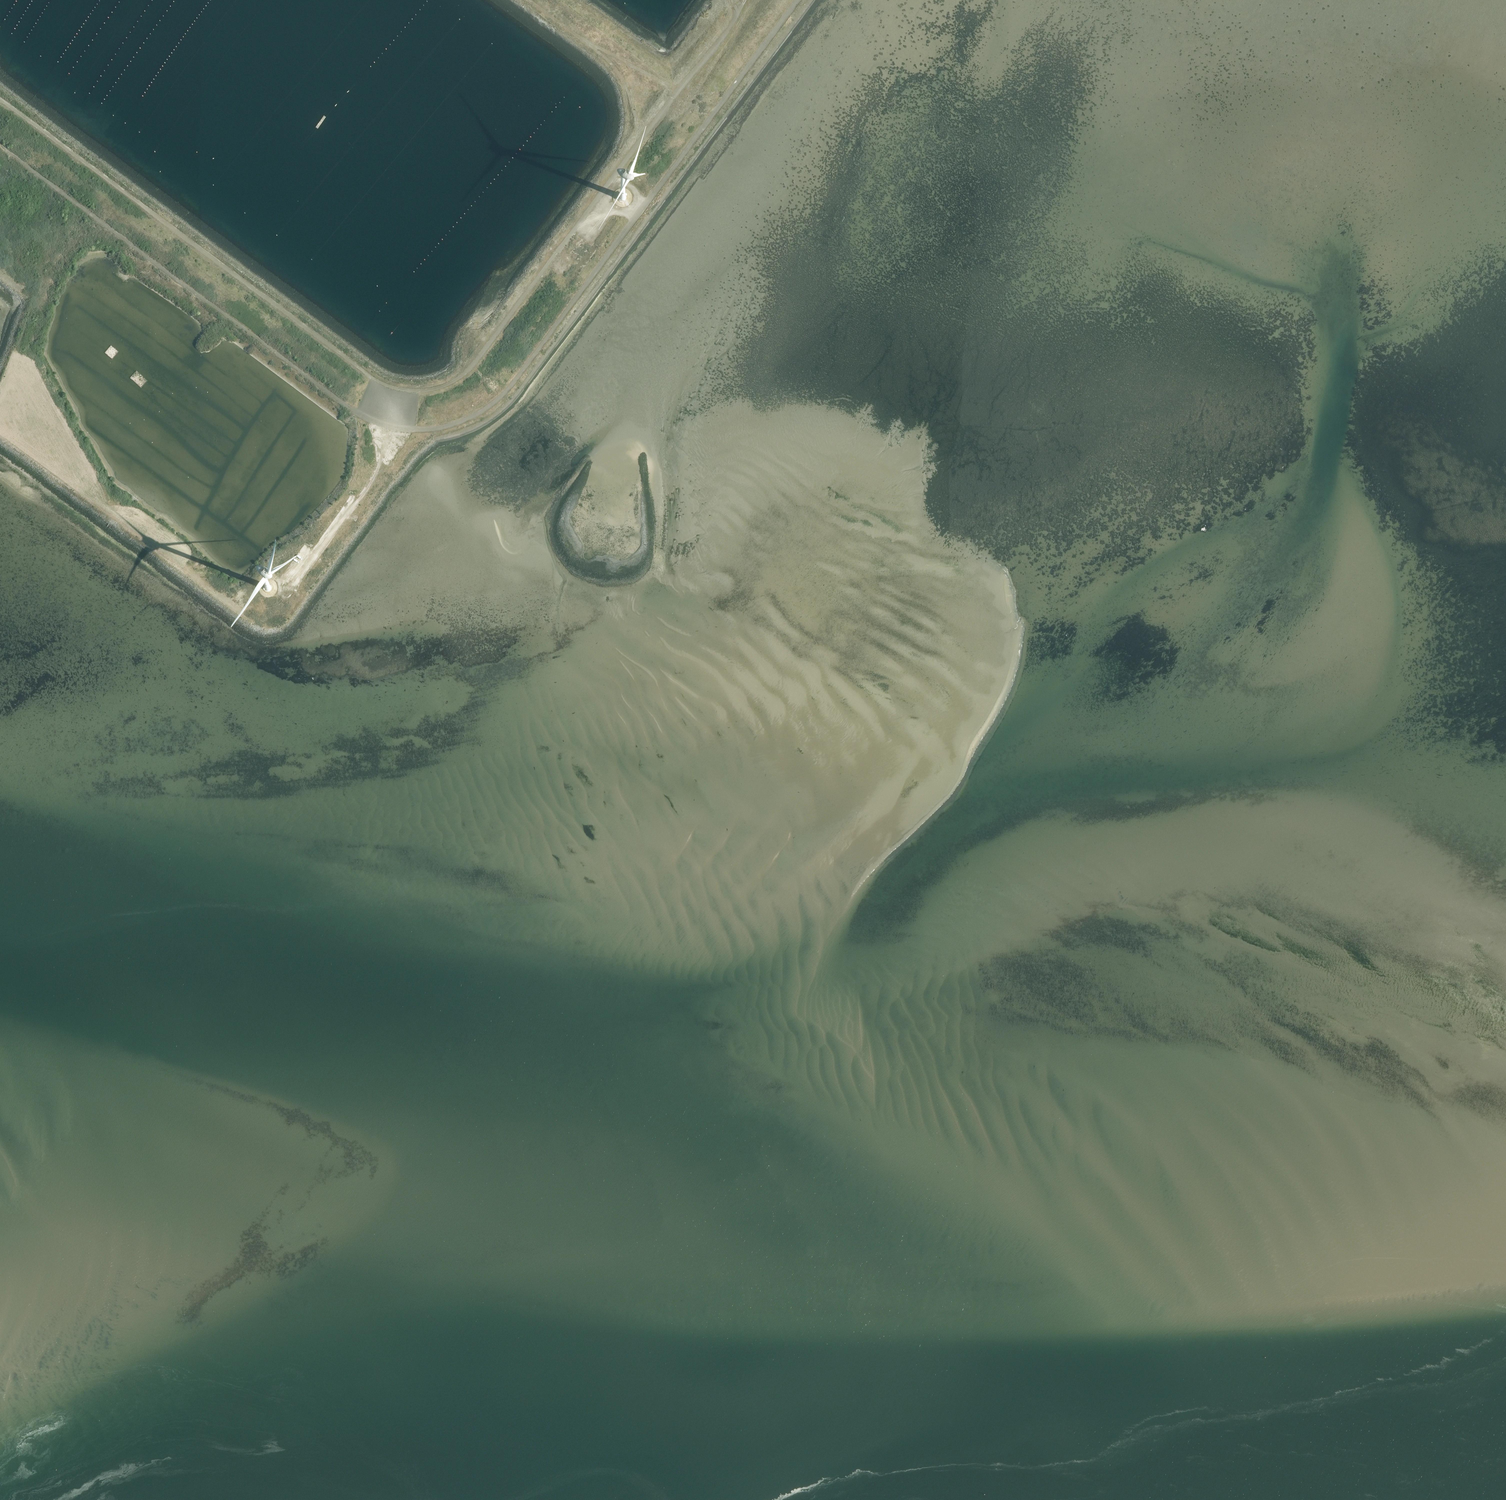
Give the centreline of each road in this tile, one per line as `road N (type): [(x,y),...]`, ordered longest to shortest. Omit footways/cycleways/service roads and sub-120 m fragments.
road 1 (unclassified): [(0,101),(369,376),(419,390),(472,368),(742,0)]

